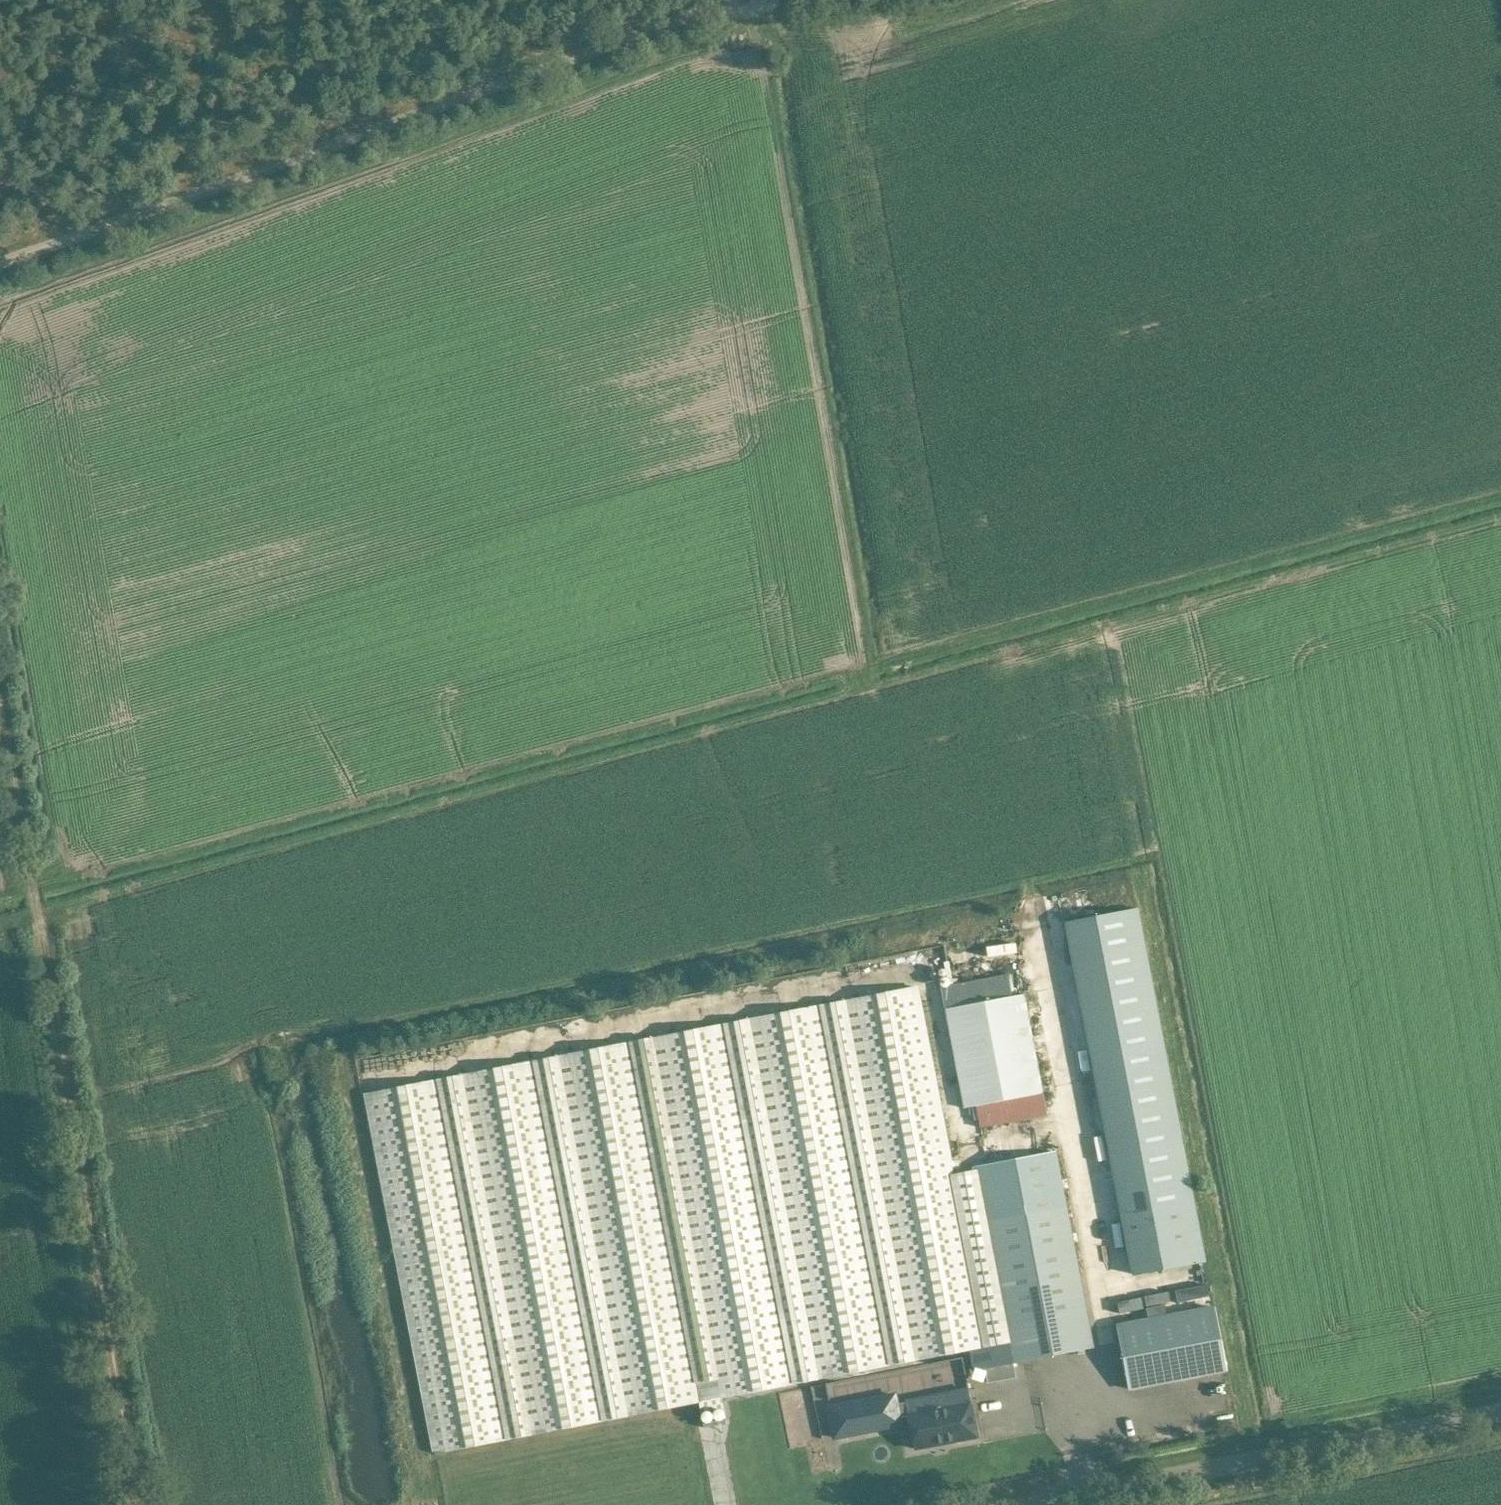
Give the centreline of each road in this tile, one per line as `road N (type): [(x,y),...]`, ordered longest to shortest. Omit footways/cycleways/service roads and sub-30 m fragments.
road 1 (track): [(0,677),(144,1504)]
road 2 (unclassified): [(0,274),(763,0)]
road 3 (unclassified): [(1109,1504),(1500,1429)]

